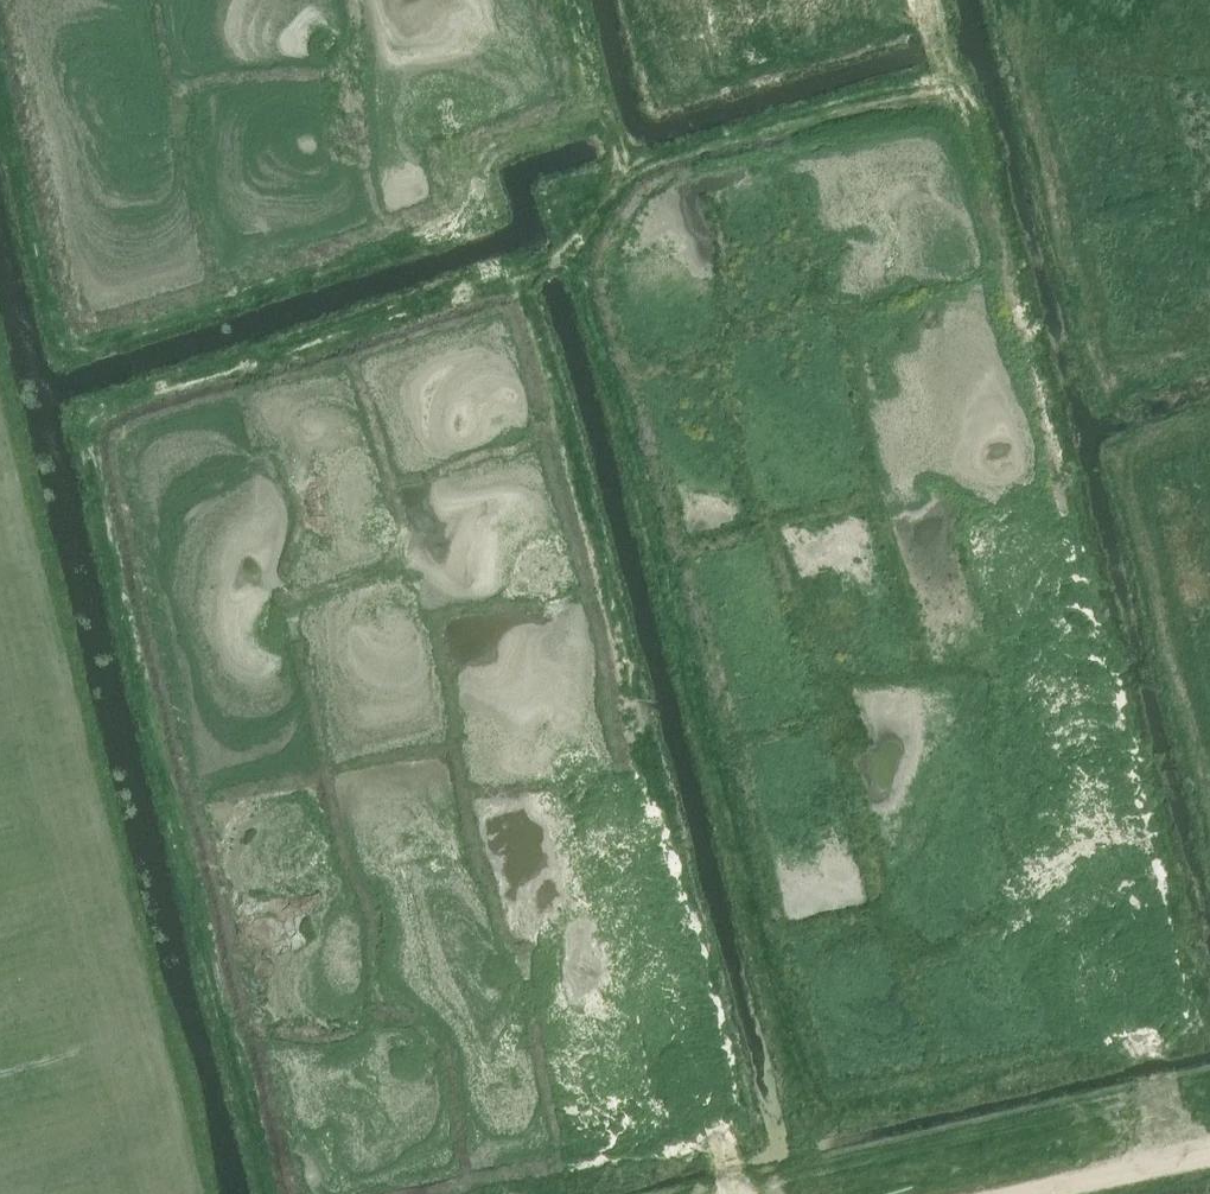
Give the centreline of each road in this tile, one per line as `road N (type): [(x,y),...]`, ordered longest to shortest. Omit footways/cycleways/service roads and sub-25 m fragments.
road 1 (track): [(1209,1153),(1032,1193)]

